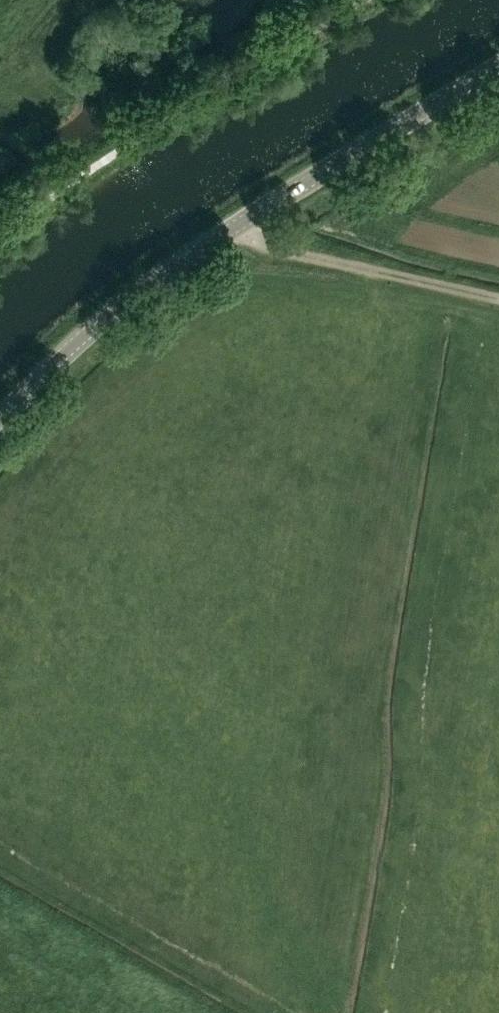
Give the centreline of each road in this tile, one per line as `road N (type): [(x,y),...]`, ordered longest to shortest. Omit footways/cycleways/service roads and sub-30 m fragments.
road 1 (tertiary): [(0,419),(62,353),(143,286),(498,65)]

